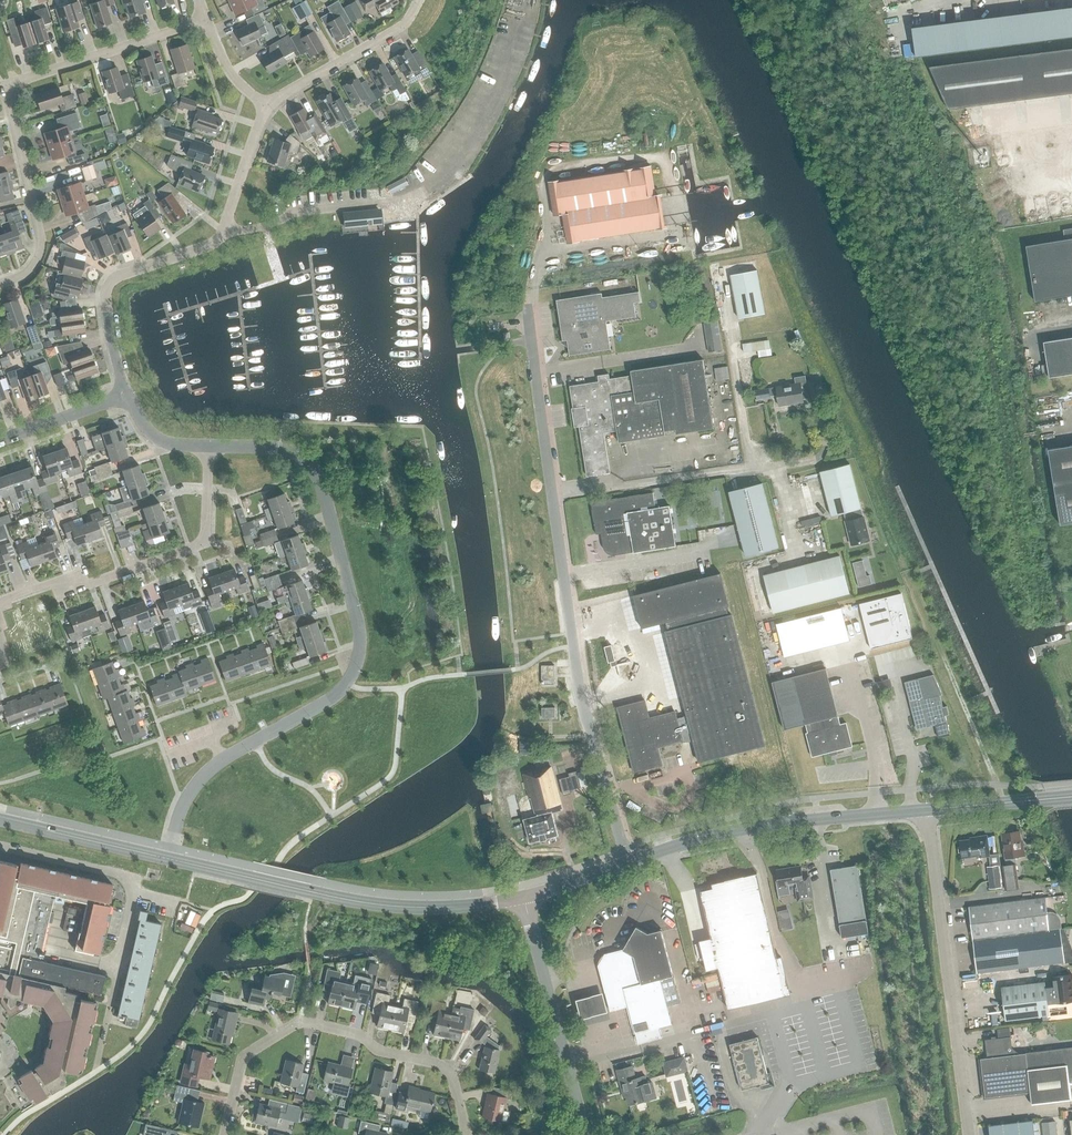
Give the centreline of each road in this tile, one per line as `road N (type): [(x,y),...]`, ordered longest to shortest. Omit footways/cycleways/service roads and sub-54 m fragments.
road 1 (unclassified): [(628,863),(579,694),(527,303)]
road 2 (residential): [(223,759),(336,695),(355,668),(360,635),(311,466),(280,449),(209,446)]
road 3 (residential): [(0,284),(26,273),(41,247),(11,90),(207,19)]
road 4 (residential): [(129,394),(111,343),(107,287),(120,275),(217,241),(267,109)]
road 5 (residential): [(468,1134),(446,1068),(301,1022),(243,1059),(224,1134)]
road 6 (tertiary): [(524,897),(389,906),(167,858)]
road 7 (unclassified): [(970,1134),(926,810)]
road 8 (residential): [(0,605),(48,583),(90,584),(200,543),(209,446)]
road 9 (tertiary): [(628,863),(742,829),(926,810)]
road 10 (residential): [(586,1134),(524,897)]
road 11 (residential): [(267,109),(400,27),(419,0)]
road 12 (tertiary): [(167,858),(0,819)]
road 13 (tertiary): [(926,810),(1071,796)]
road 14 (residential): [(0,440),(129,394)]

